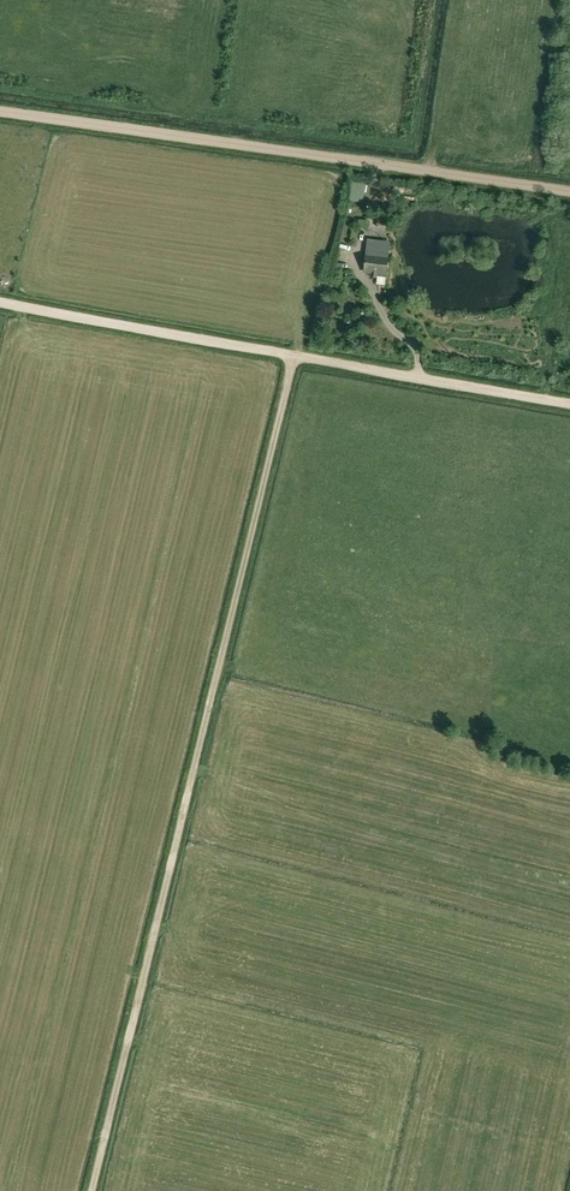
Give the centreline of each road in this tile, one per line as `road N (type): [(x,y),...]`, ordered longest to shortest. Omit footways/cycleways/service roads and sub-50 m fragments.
road 1 (track): [(92,1190),(293,354)]
road 2 (track): [(569,398),(0,299)]
road 3 (track): [(569,193),(0,111)]

